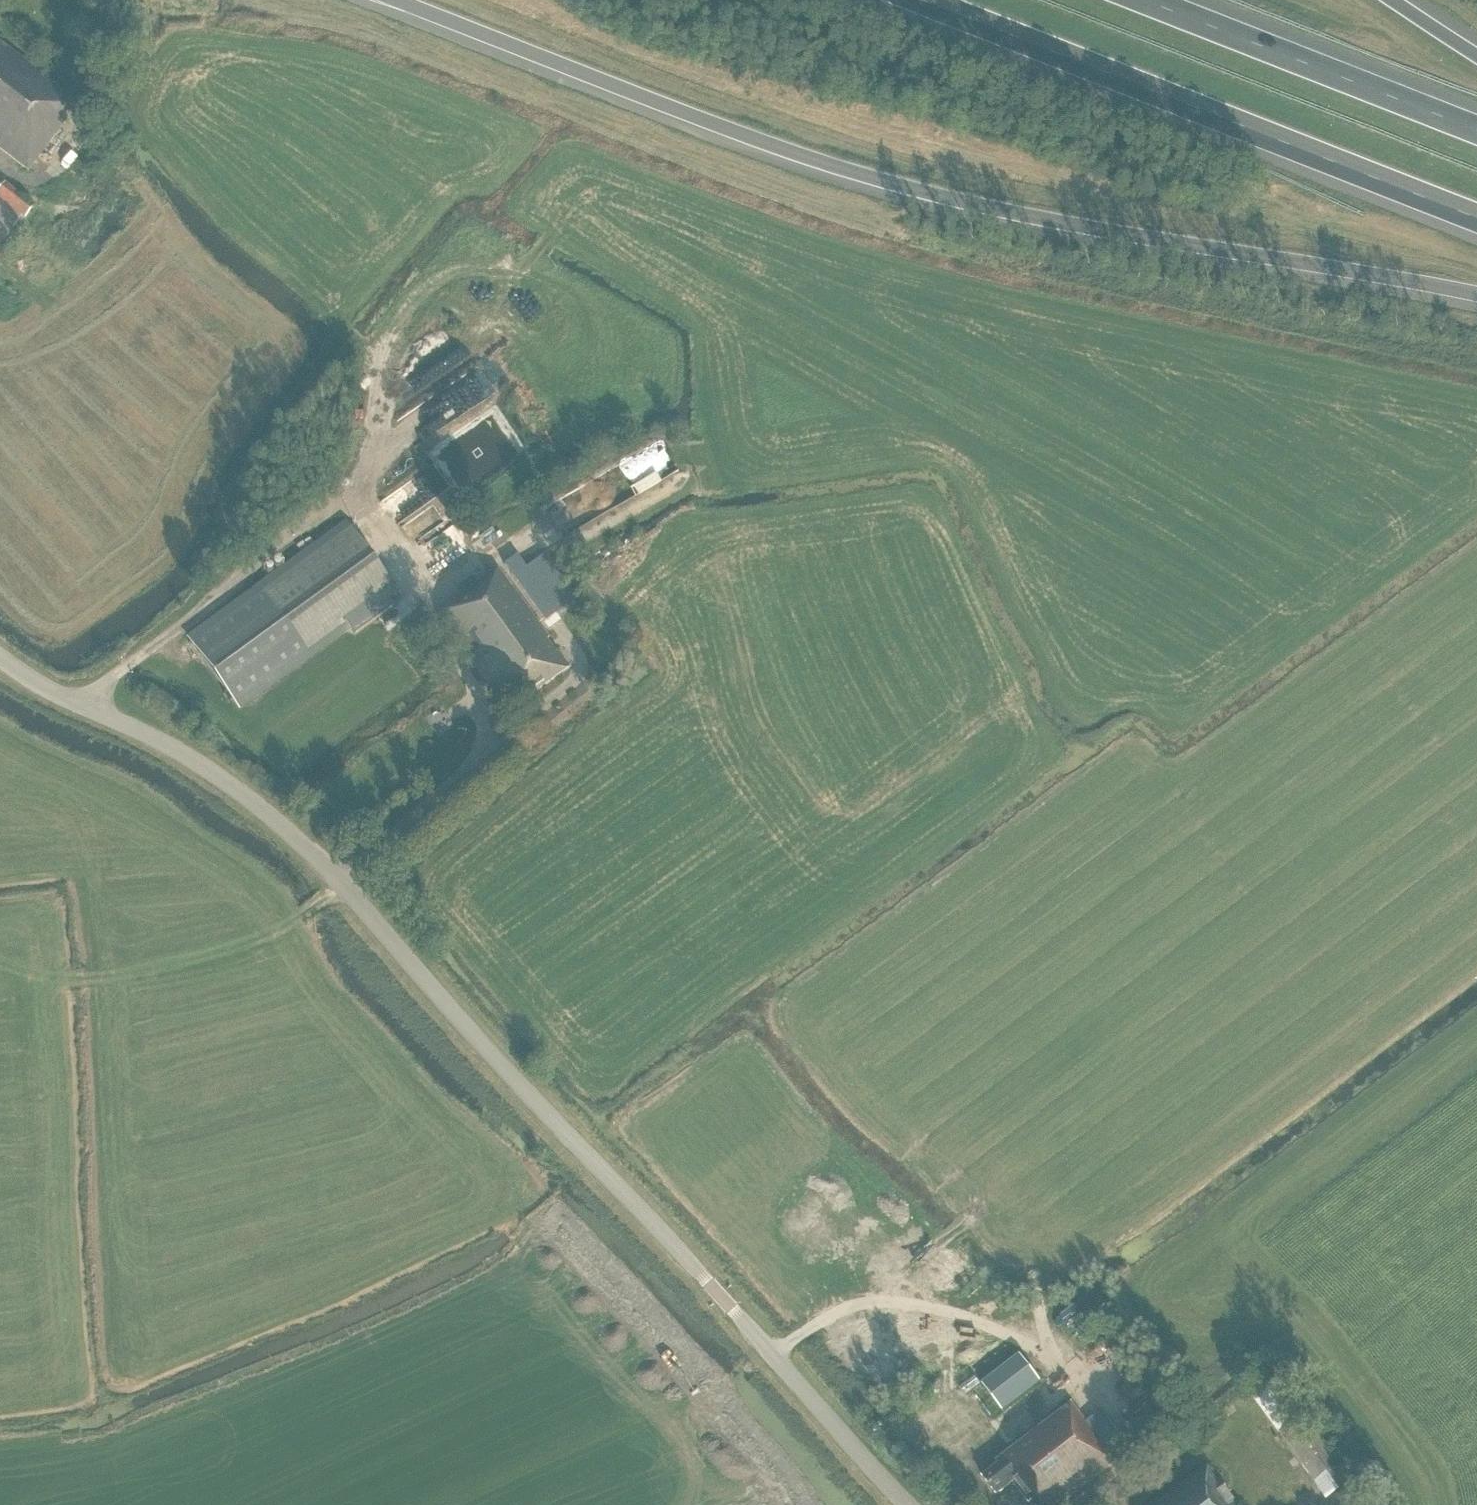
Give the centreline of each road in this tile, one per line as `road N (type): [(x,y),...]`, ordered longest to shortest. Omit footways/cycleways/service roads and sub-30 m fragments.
road 1 (tertiary): [(908,1504),(300,843),(177,751),(0,658)]
road 2 (motorway): [(397,0),(755,140),(976,204),(1476,293)]
road 3 (motorway): [(925,0),(1476,216)]
road 4 (motorway): [(1476,129),(1148,0)]

